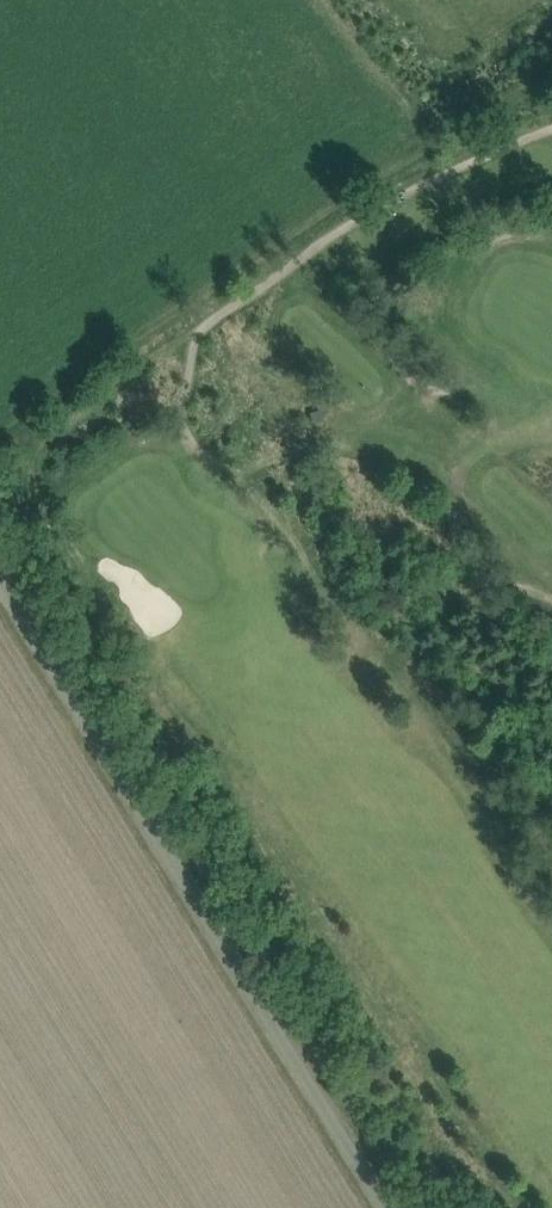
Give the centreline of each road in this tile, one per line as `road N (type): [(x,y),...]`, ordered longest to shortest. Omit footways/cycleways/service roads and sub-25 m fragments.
road 1 (unclassified): [(386,1207),(0,582)]
road 2 (track): [(551,77),(0,430)]

